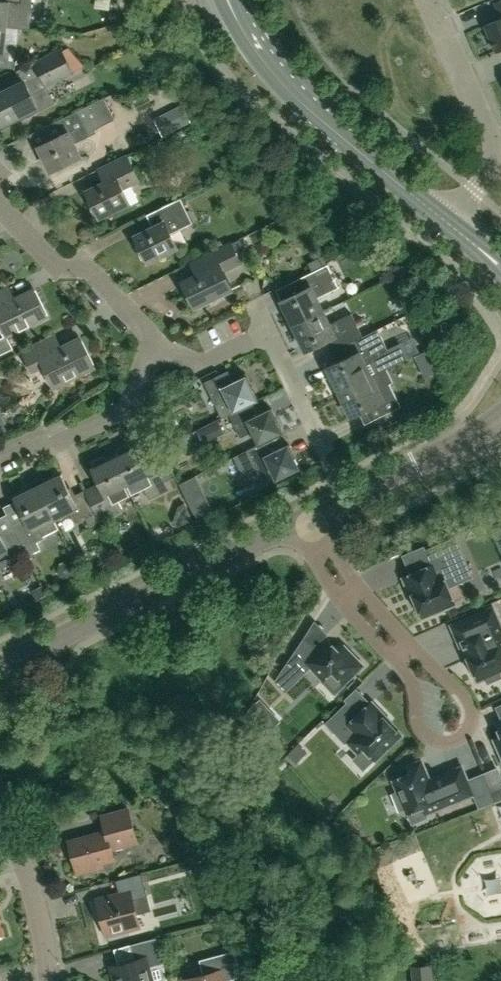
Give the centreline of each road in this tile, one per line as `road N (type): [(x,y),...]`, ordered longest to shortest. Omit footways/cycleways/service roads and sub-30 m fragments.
road 1 (residential): [(0,668),(292,525)]
road 2 (residential): [(396,661),(413,687),(423,733),(446,743),(466,733),(470,702),(413,645)]
road 3 (residential): [(152,344),(152,334),(92,271),(57,267),(0,205)]
road 4 (residential): [(313,514),(500,418)]
road 5 (residential): [(0,456),(25,444),(54,446),(125,411),(152,344)]
road 6 (residential): [(48,980),(32,893),(0,800)]
road 7 (residential): [(494,158),(493,137),(432,0)]
road 8 (tertiary): [(320,121),(443,220)]
road 9 (tertiary): [(320,121),(276,82),(224,0)]
road 10 (residential): [(323,458),(276,347),(263,339)]
road 11 (residential): [(263,339),(204,364),(152,344)]

